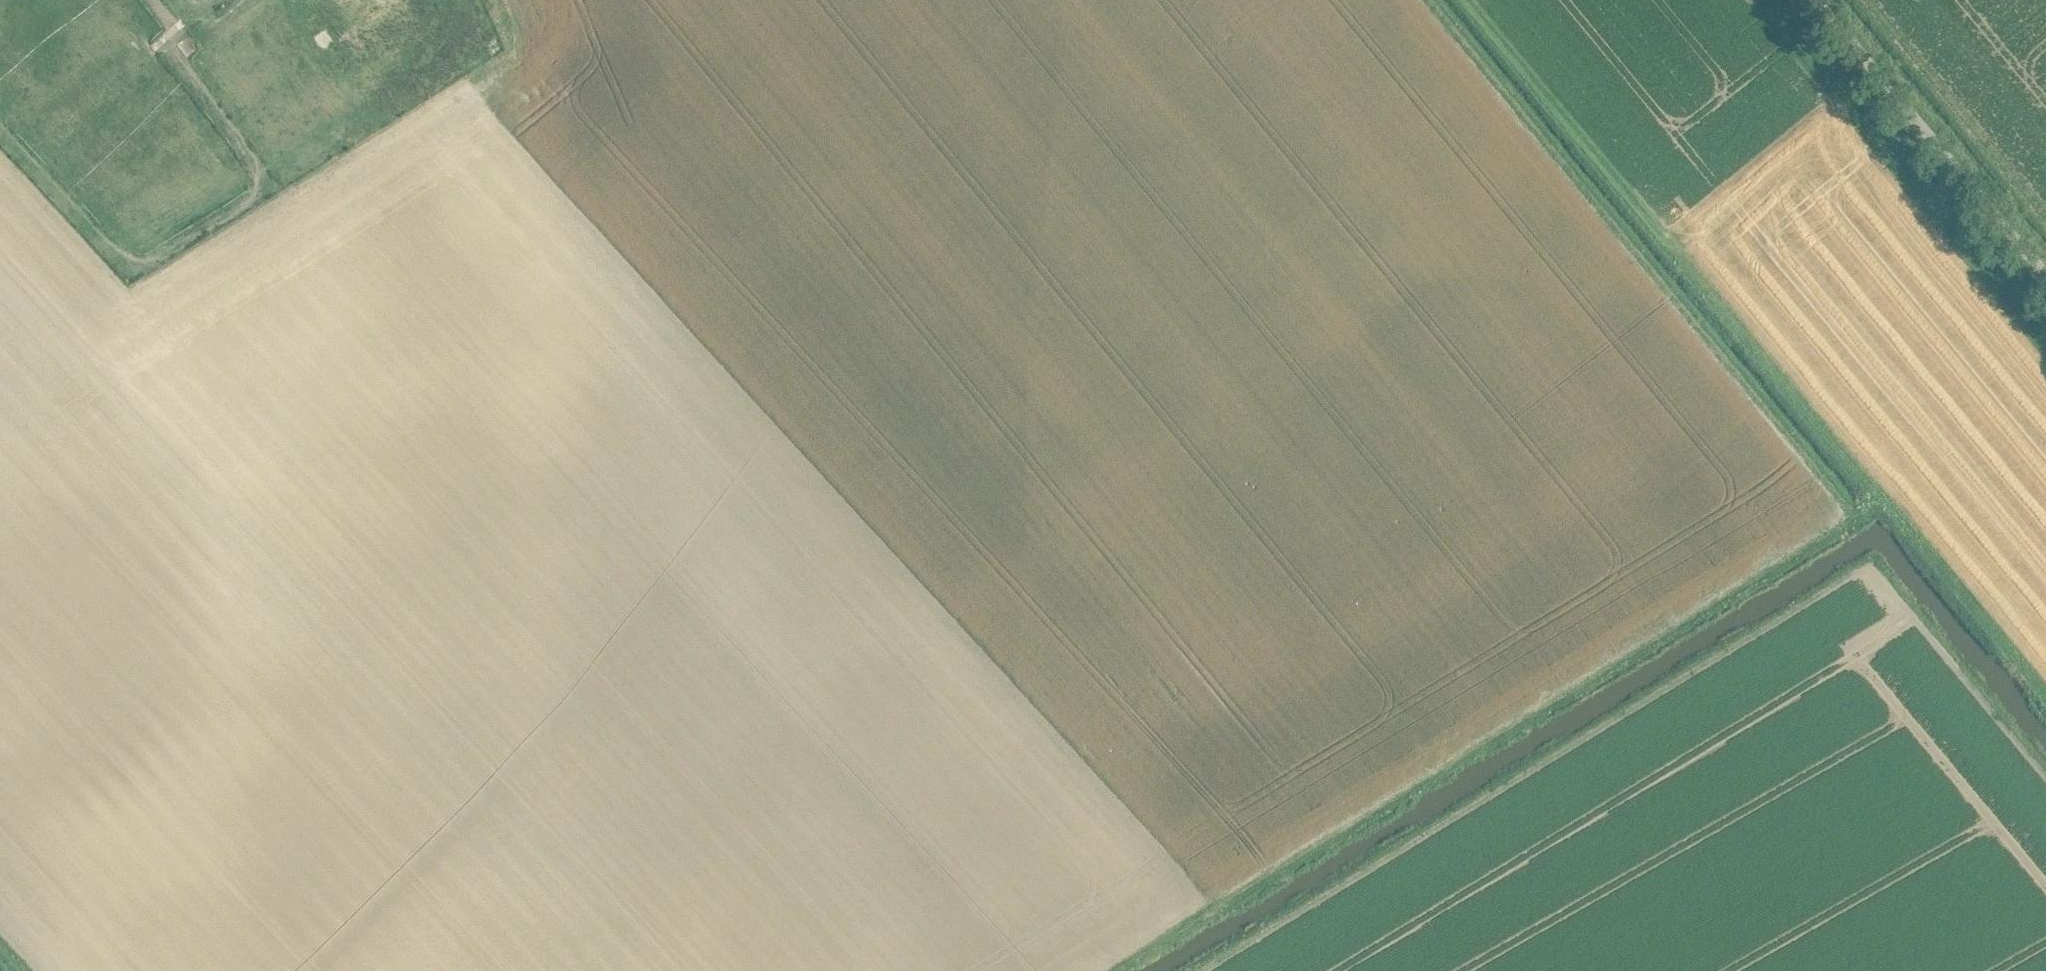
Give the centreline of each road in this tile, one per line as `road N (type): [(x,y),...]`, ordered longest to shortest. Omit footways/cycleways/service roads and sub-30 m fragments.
road 1 (unclassified): [(2045,282),(1811,0)]

